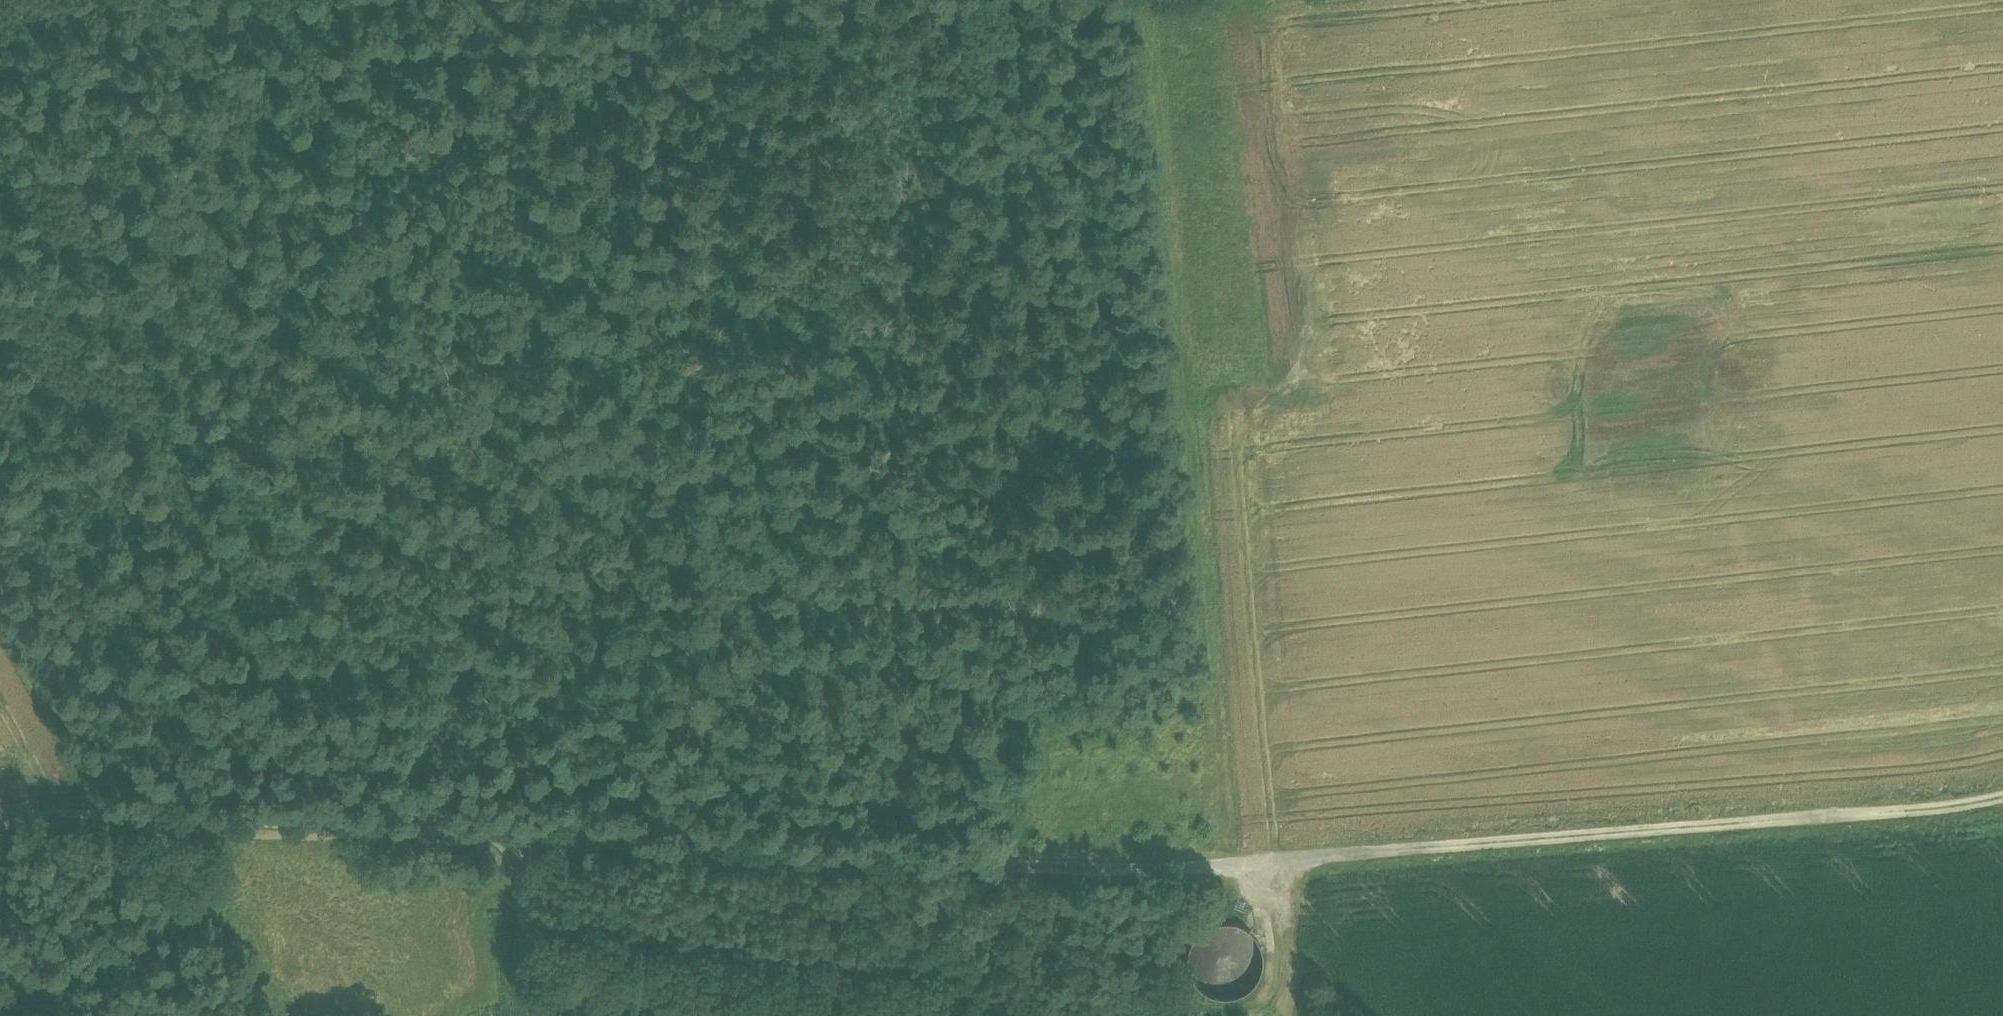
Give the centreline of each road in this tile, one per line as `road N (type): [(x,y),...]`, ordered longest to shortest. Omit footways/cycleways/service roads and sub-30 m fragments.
road 1 (track): [(1281,860),(1131,873),(531,836)]
road 2 (track): [(1281,860),(2002,800)]

